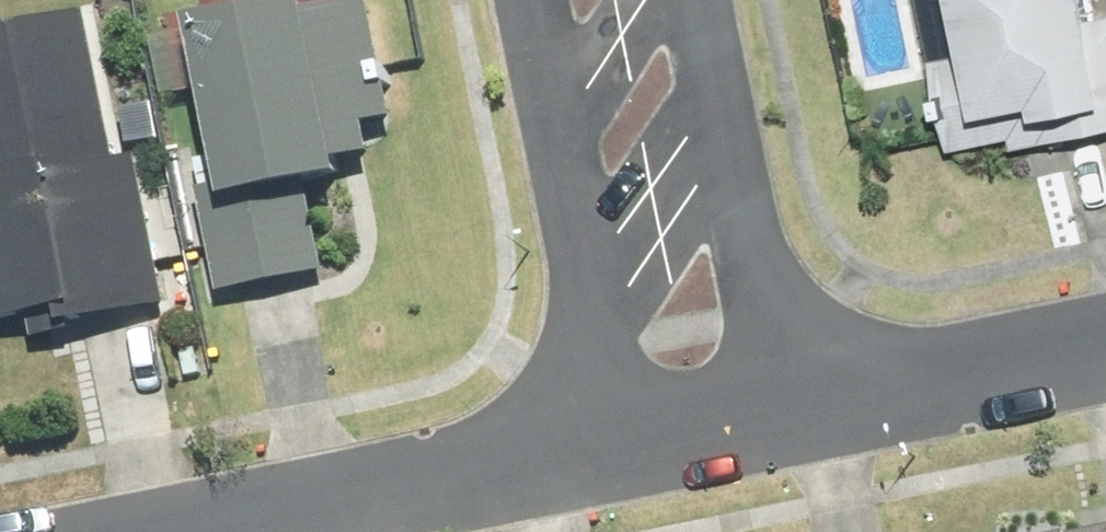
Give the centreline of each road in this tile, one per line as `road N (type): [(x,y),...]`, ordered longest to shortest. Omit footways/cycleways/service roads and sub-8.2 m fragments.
road 1 (residential): [(618,438),(529,0)]
road 2 (residential): [(181,531),(618,438)]
road 3 (residential): [(705,0),(786,403)]
road 4 (residential): [(786,403),(1105,345)]
road 5 (residential): [(618,438),(786,403)]

